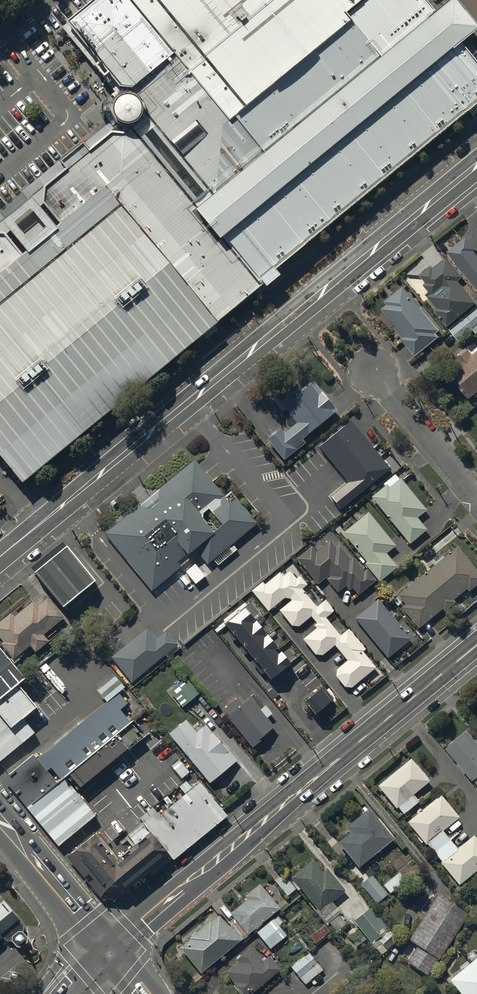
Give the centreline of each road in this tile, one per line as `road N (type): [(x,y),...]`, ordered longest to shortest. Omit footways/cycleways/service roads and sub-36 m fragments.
road 1 (residential): [(0,557),(476,165)]
road 2 (secondary): [(476,645),(106,952)]
road 3 (secondary): [(106,952),(0,820)]
road 4 (residential): [(373,371),(476,498)]

